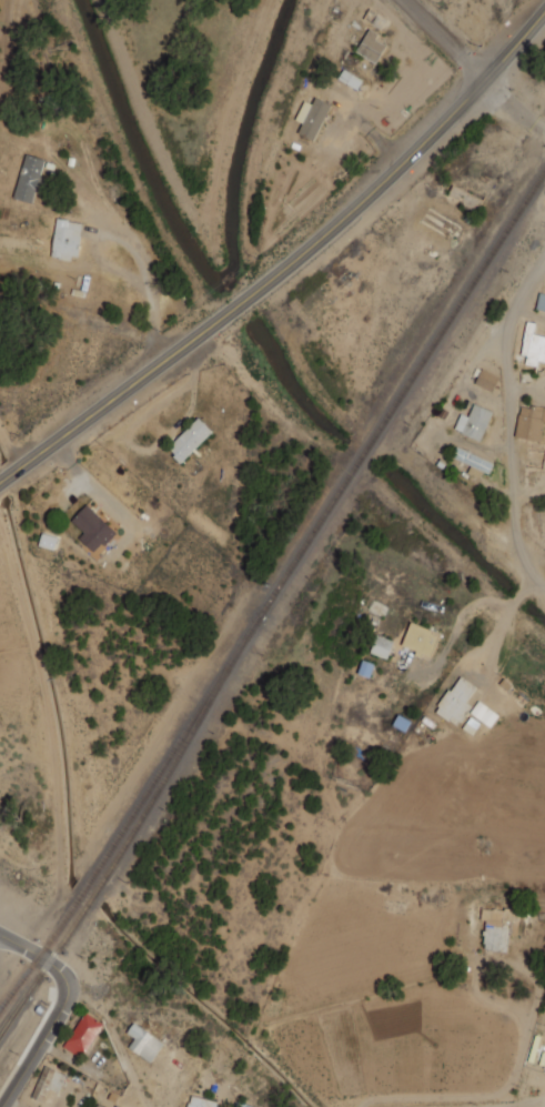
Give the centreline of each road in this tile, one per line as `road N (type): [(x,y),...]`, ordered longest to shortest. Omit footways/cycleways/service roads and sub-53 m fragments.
road 1 (secondary): [(245,293),(442,125),(544,8)]
road 2 (residential): [(544,267),(511,313),(504,340),(513,520),(528,572),(544,588)]
road 3 (secondary): [(0,478),(245,293)]
road 4 (residential): [(410,0),(544,127)]
road 5 (residential): [(67,990),(99,1005),(149,1106)]
road 6 (residential): [(67,990),(0,1106)]

